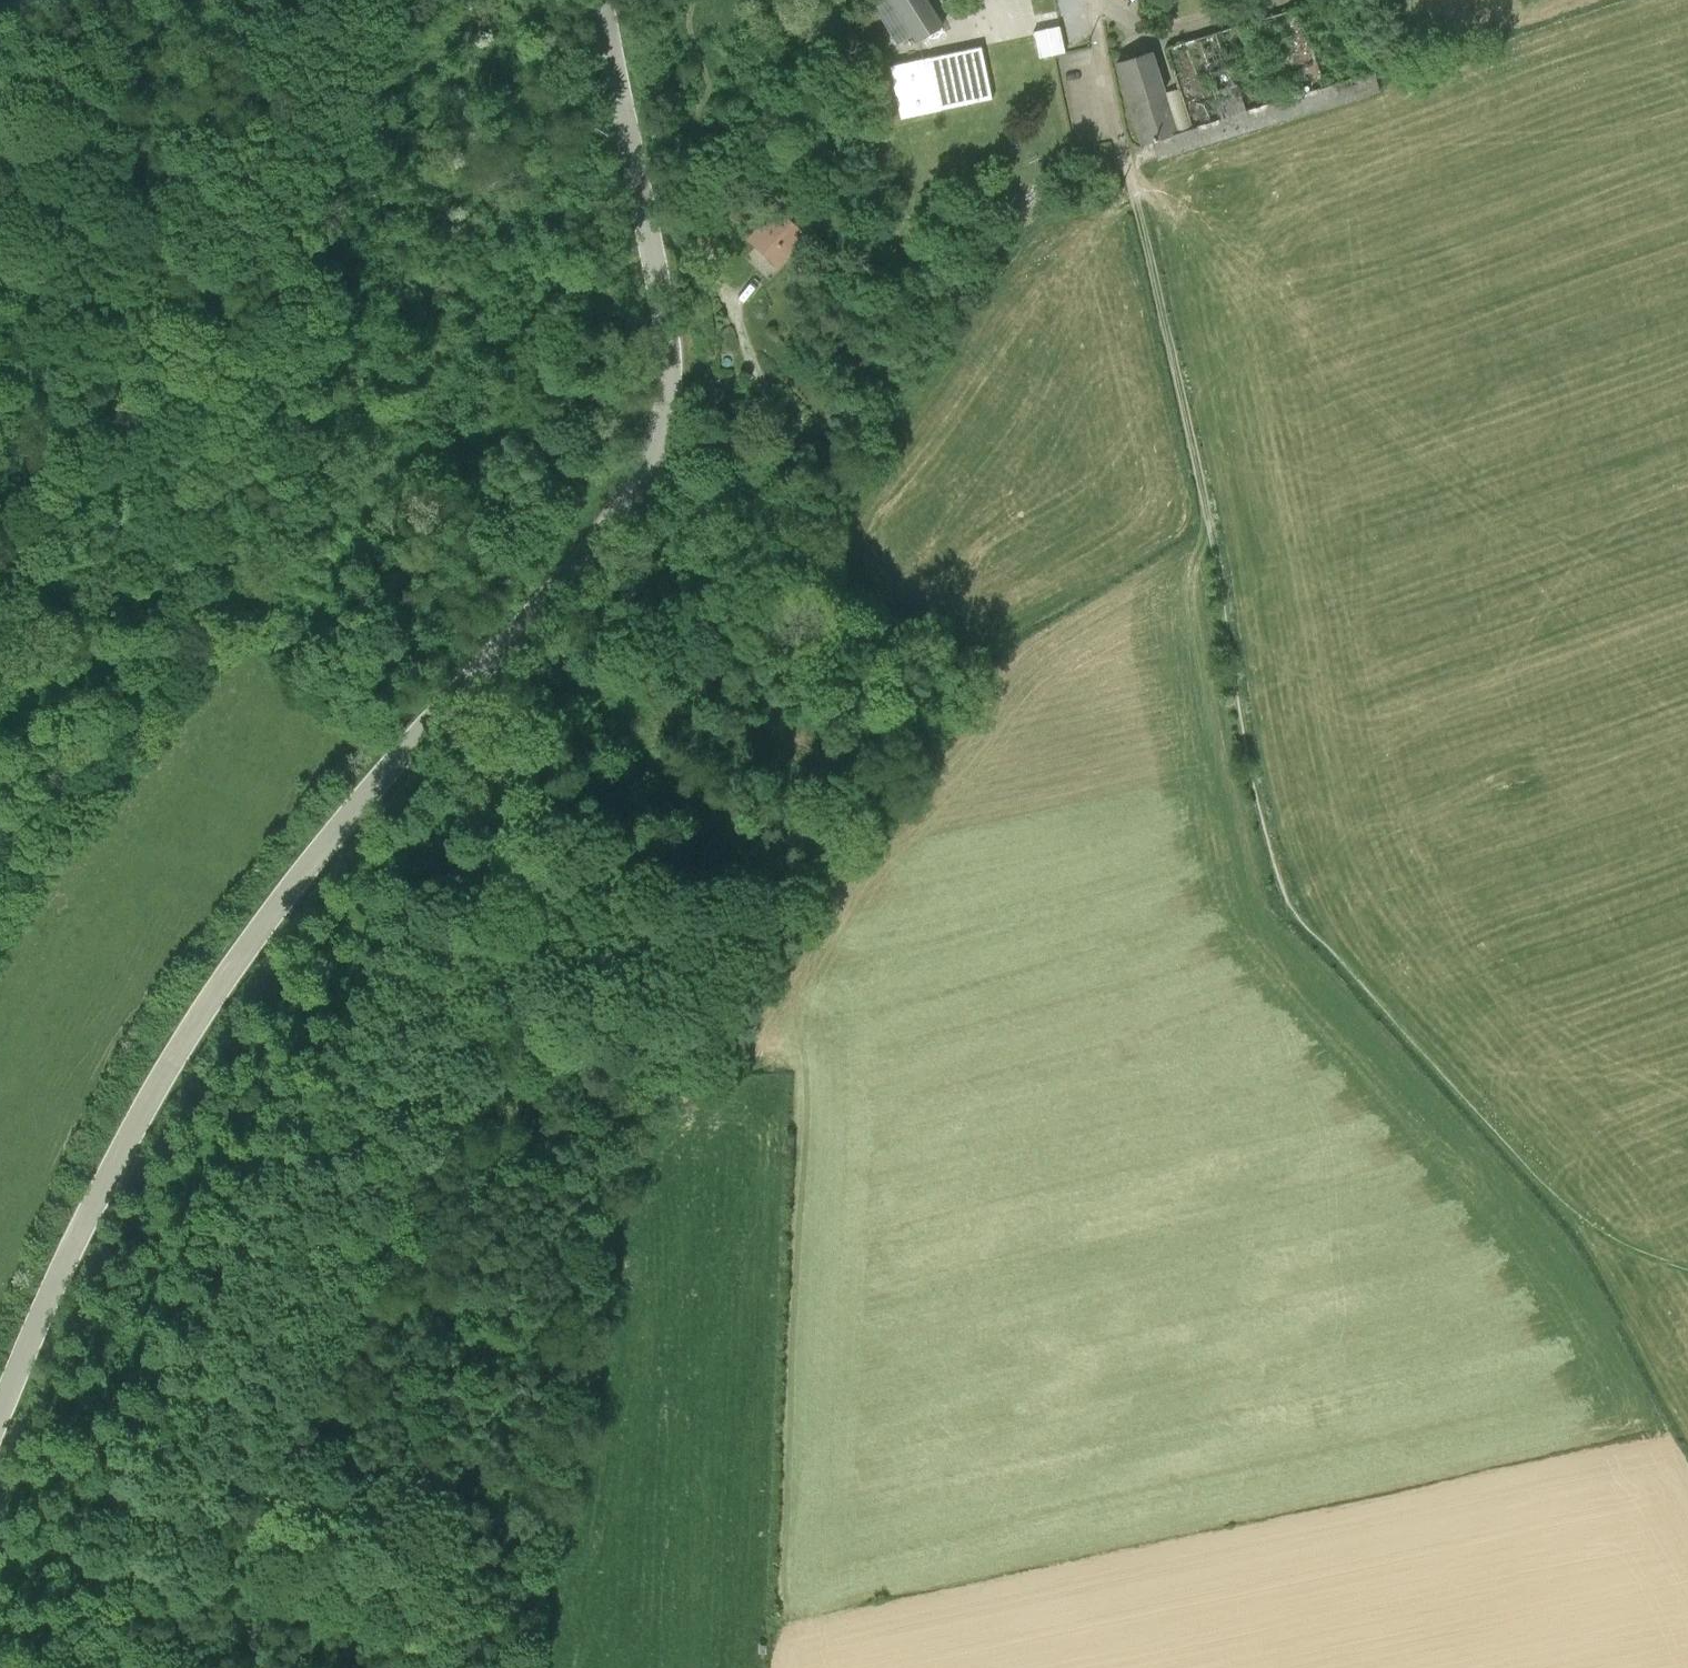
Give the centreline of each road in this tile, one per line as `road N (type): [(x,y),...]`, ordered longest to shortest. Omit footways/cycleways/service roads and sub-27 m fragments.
road 1 (tertiary): [(0,1426),(120,1165),(222,992),(410,751),(611,533),(660,447),(669,410),(666,329),(601,0)]
road 2 (track): [(1287,908),(1244,756),(1212,551),(1127,170)]
road 3 (track): [(1095,25),(1127,170)]

